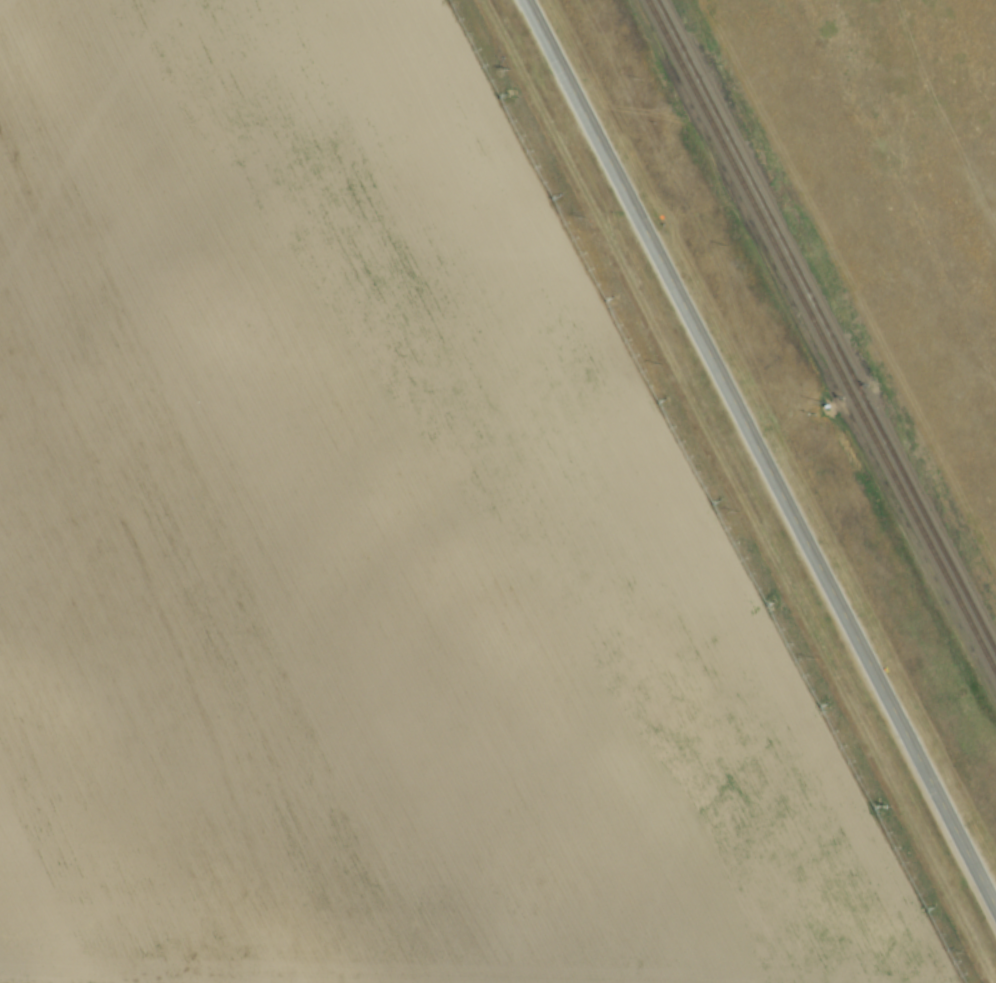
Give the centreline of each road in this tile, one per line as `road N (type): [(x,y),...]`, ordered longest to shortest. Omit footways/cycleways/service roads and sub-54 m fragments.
road 1 (primary): [(995,899),(531,0)]

